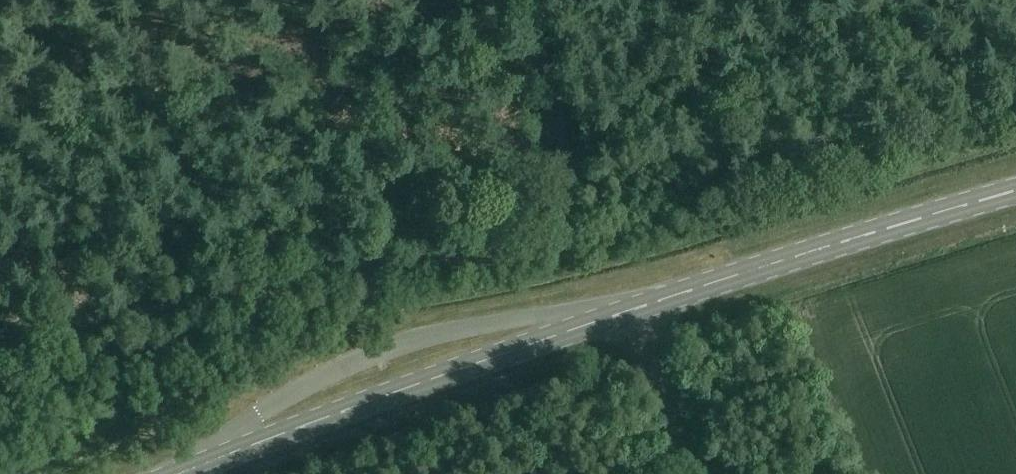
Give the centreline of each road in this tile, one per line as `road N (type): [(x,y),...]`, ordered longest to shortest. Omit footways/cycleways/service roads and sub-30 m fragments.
road 1 (primary): [(181,473),(642,308),(1015,193)]
road 2 (track): [(0,352),(588,250),(592,214),(555,0)]

